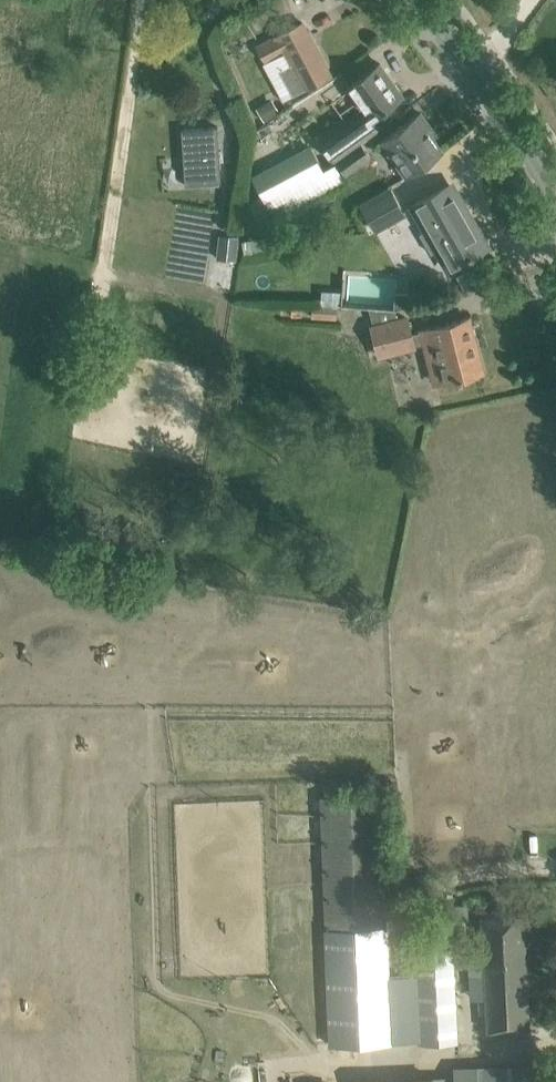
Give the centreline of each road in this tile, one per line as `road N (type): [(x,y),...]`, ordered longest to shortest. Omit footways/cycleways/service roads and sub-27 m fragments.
road 1 (tertiary): [(555,200),(419,0)]

